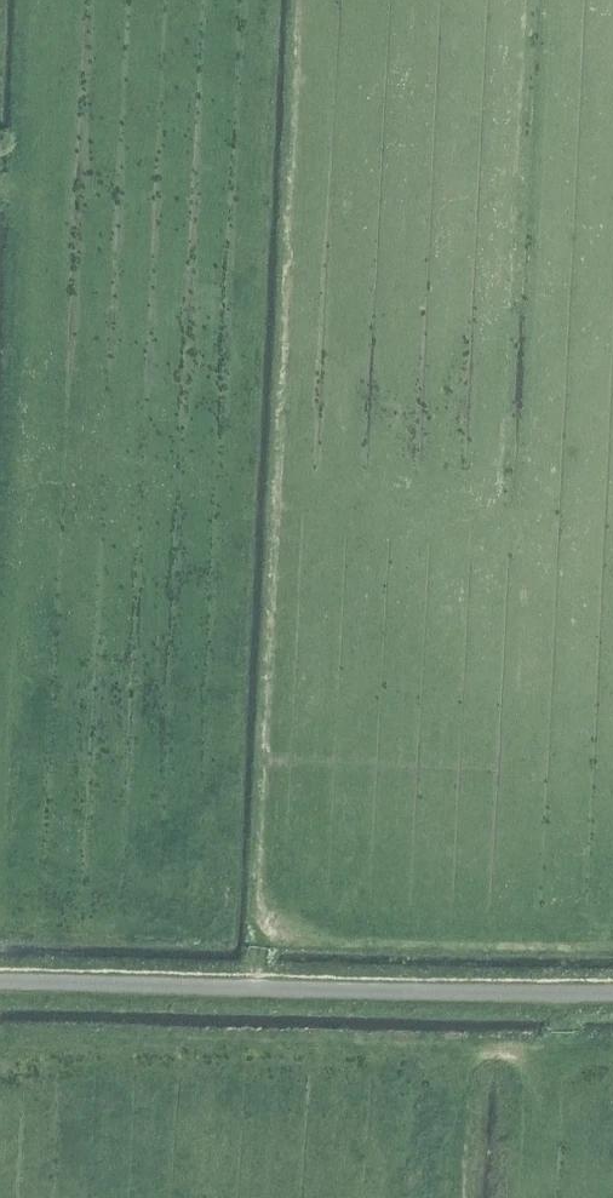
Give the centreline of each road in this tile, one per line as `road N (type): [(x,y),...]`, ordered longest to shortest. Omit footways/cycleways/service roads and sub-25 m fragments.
road 1 (unclassified): [(0,982),(612,998)]

